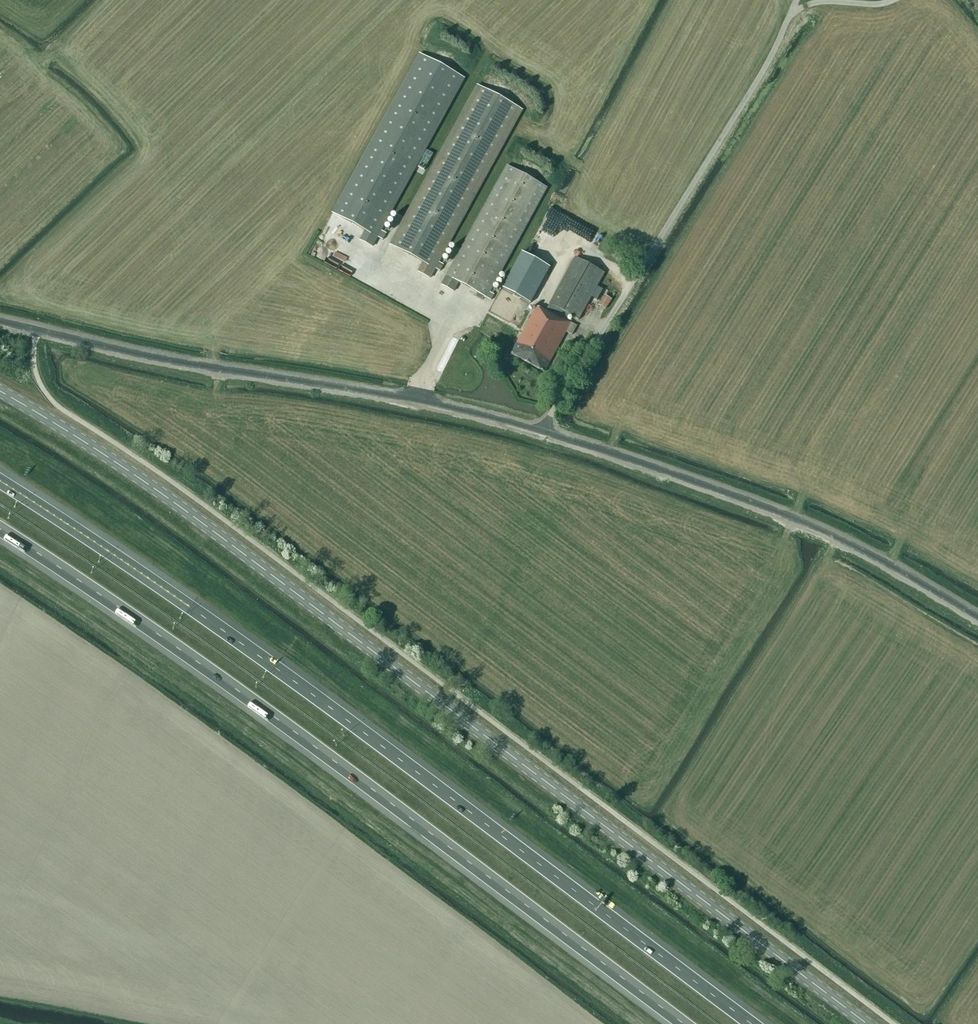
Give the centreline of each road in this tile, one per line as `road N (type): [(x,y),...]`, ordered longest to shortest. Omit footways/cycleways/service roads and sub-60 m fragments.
road 1 (tertiary): [(864,1023),(288,587),(99,449),(0,391)]
road 2 (motorway): [(751,1023),(271,663),(0,481)]
road 3 (motorway): [(0,530),(238,691),(683,1023)]
road 4 (unclassified): [(544,436),(806,11),(885,8),(908,0)]
road 5 (unclassified): [(544,436),(0,321)]
road 6 (unclassified): [(977,619),(838,540),(760,507),(544,436)]

